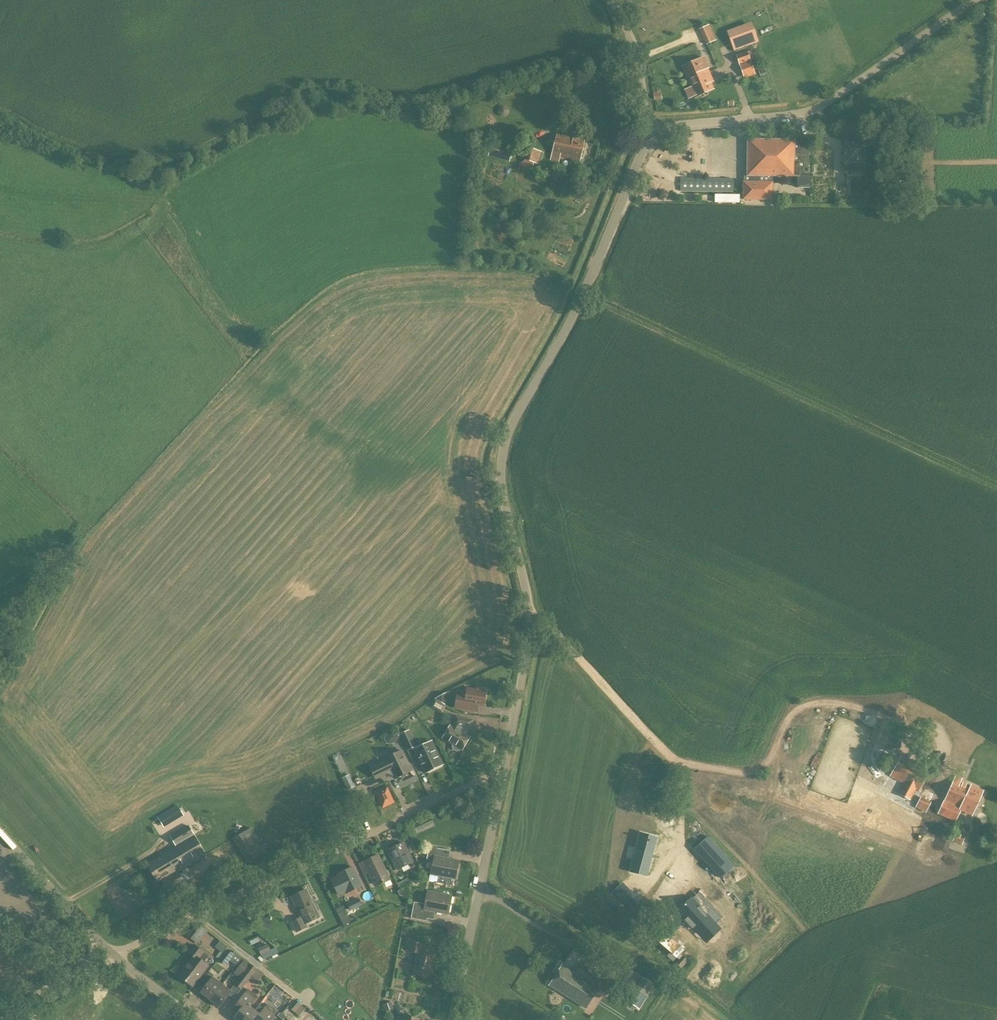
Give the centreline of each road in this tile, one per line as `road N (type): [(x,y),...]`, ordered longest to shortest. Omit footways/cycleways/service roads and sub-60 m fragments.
road 1 (tertiary): [(505,768),(532,612),(502,497),(502,458),(589,282),(647,128)]
road 2 (track): [(899,729),(817,704),(799,708),(761,771),(688,765),(532,612)]
road 3 (residential): [(114,956),(505,768)]
road 4 (tertiary): [(647,128),(808,112),(974,0)]
road 5 (tertiary): [(451,1019),(505,768)]
road 6 (tertiary): [(97,937),(0,831)]
road 7 (unclassified): [(647,128),(633,46),(612,0)]

